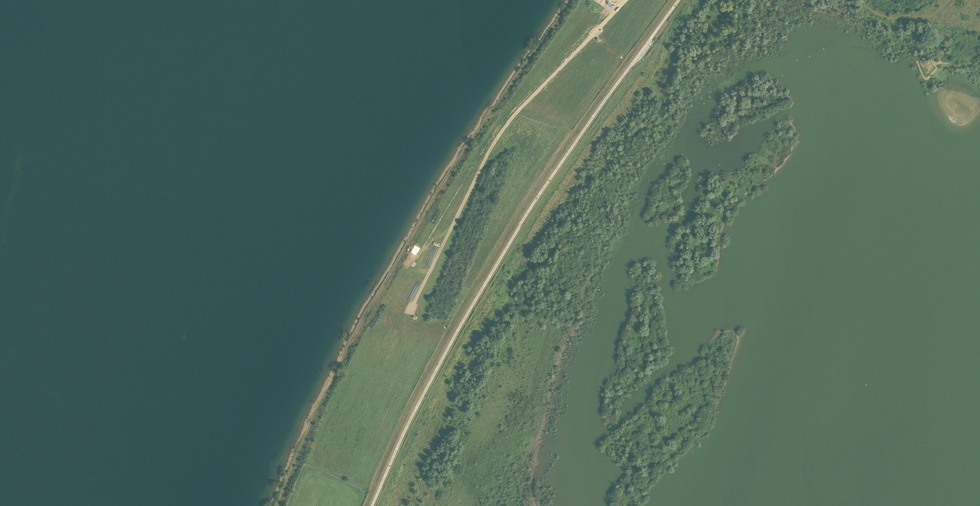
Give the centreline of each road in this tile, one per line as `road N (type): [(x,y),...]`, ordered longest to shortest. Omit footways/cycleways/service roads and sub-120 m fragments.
road 1 (track): [(571,0),(391,270),(313,417),(277,505)]

